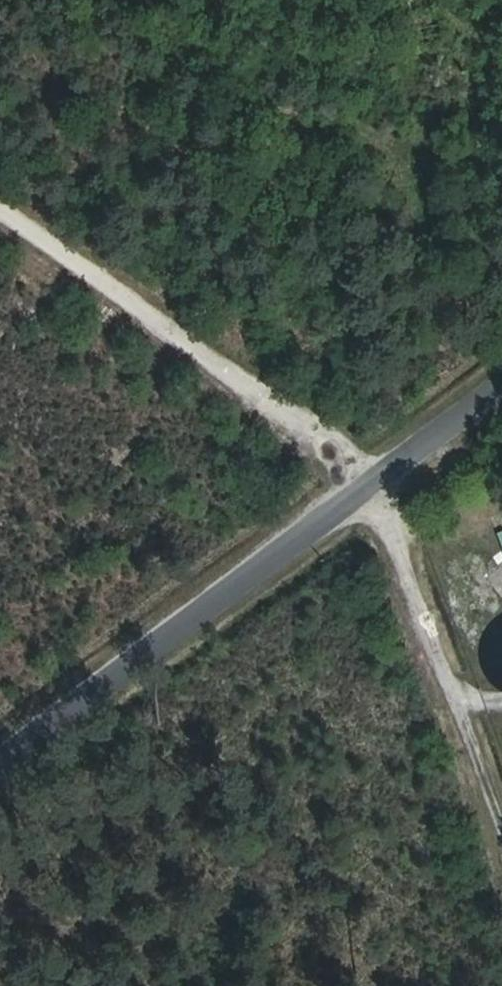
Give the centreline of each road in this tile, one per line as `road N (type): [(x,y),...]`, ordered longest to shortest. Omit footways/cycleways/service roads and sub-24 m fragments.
road 1 (tertiary): [(0,734),(501,355)]
road 2 (track): [(358,461),(0,201)]
road 3 (track): [(501,814),(376,445)]

